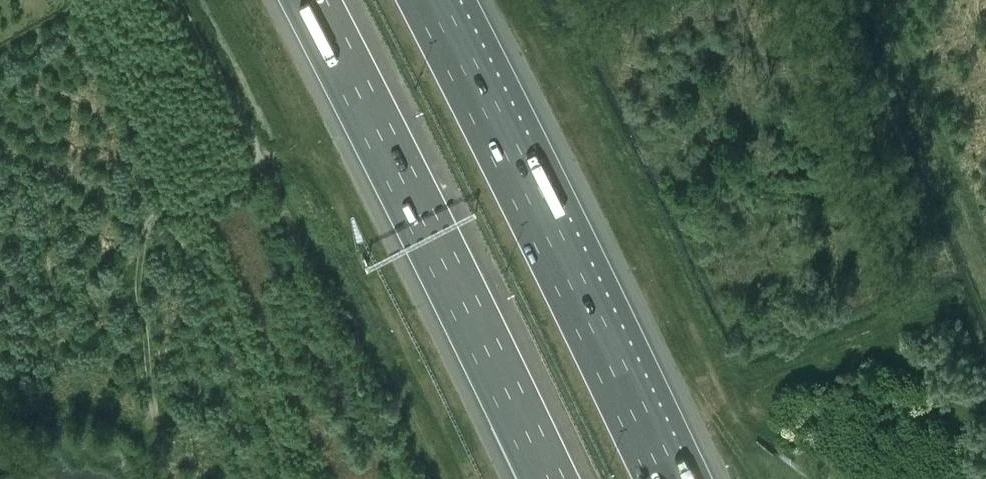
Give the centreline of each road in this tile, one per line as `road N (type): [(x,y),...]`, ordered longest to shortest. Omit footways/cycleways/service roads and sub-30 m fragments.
road 1 (motorway): [(308,0),(550,478)]
road 2 (motorway): [(663,478),(423,0)]
road 3 (track): [(157,424),(137,275),(151,222),(160,211),(232,188),(256,158),(178,0)]

